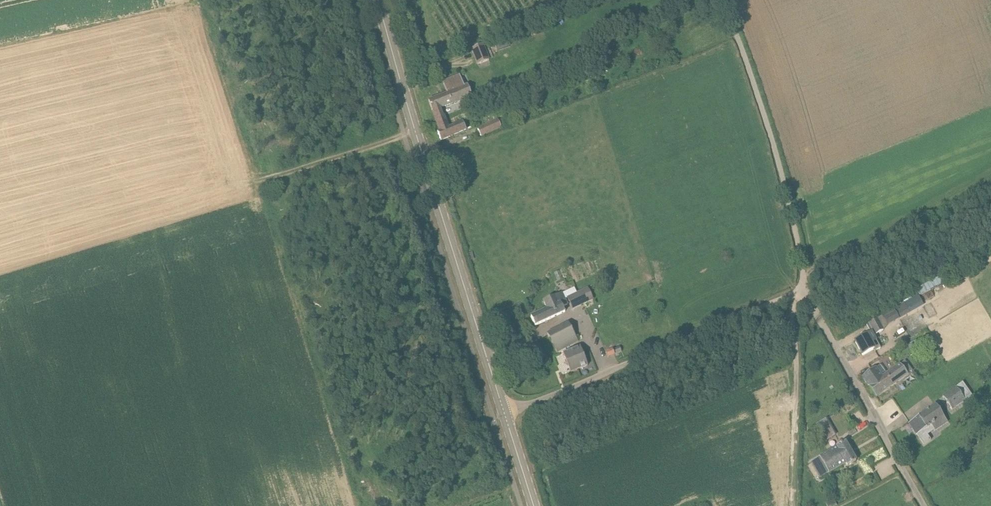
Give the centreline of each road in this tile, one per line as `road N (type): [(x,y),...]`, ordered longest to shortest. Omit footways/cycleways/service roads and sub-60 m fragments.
road 1 (secondary): [(504,412),(376,0)]
road 2 (unclassified): [(805,291),(504,412)]
road 3 (unclassified): [(720,0),(767,125),(805,291)]
road 4 (unclassified): [(924,505),(805,291)]

